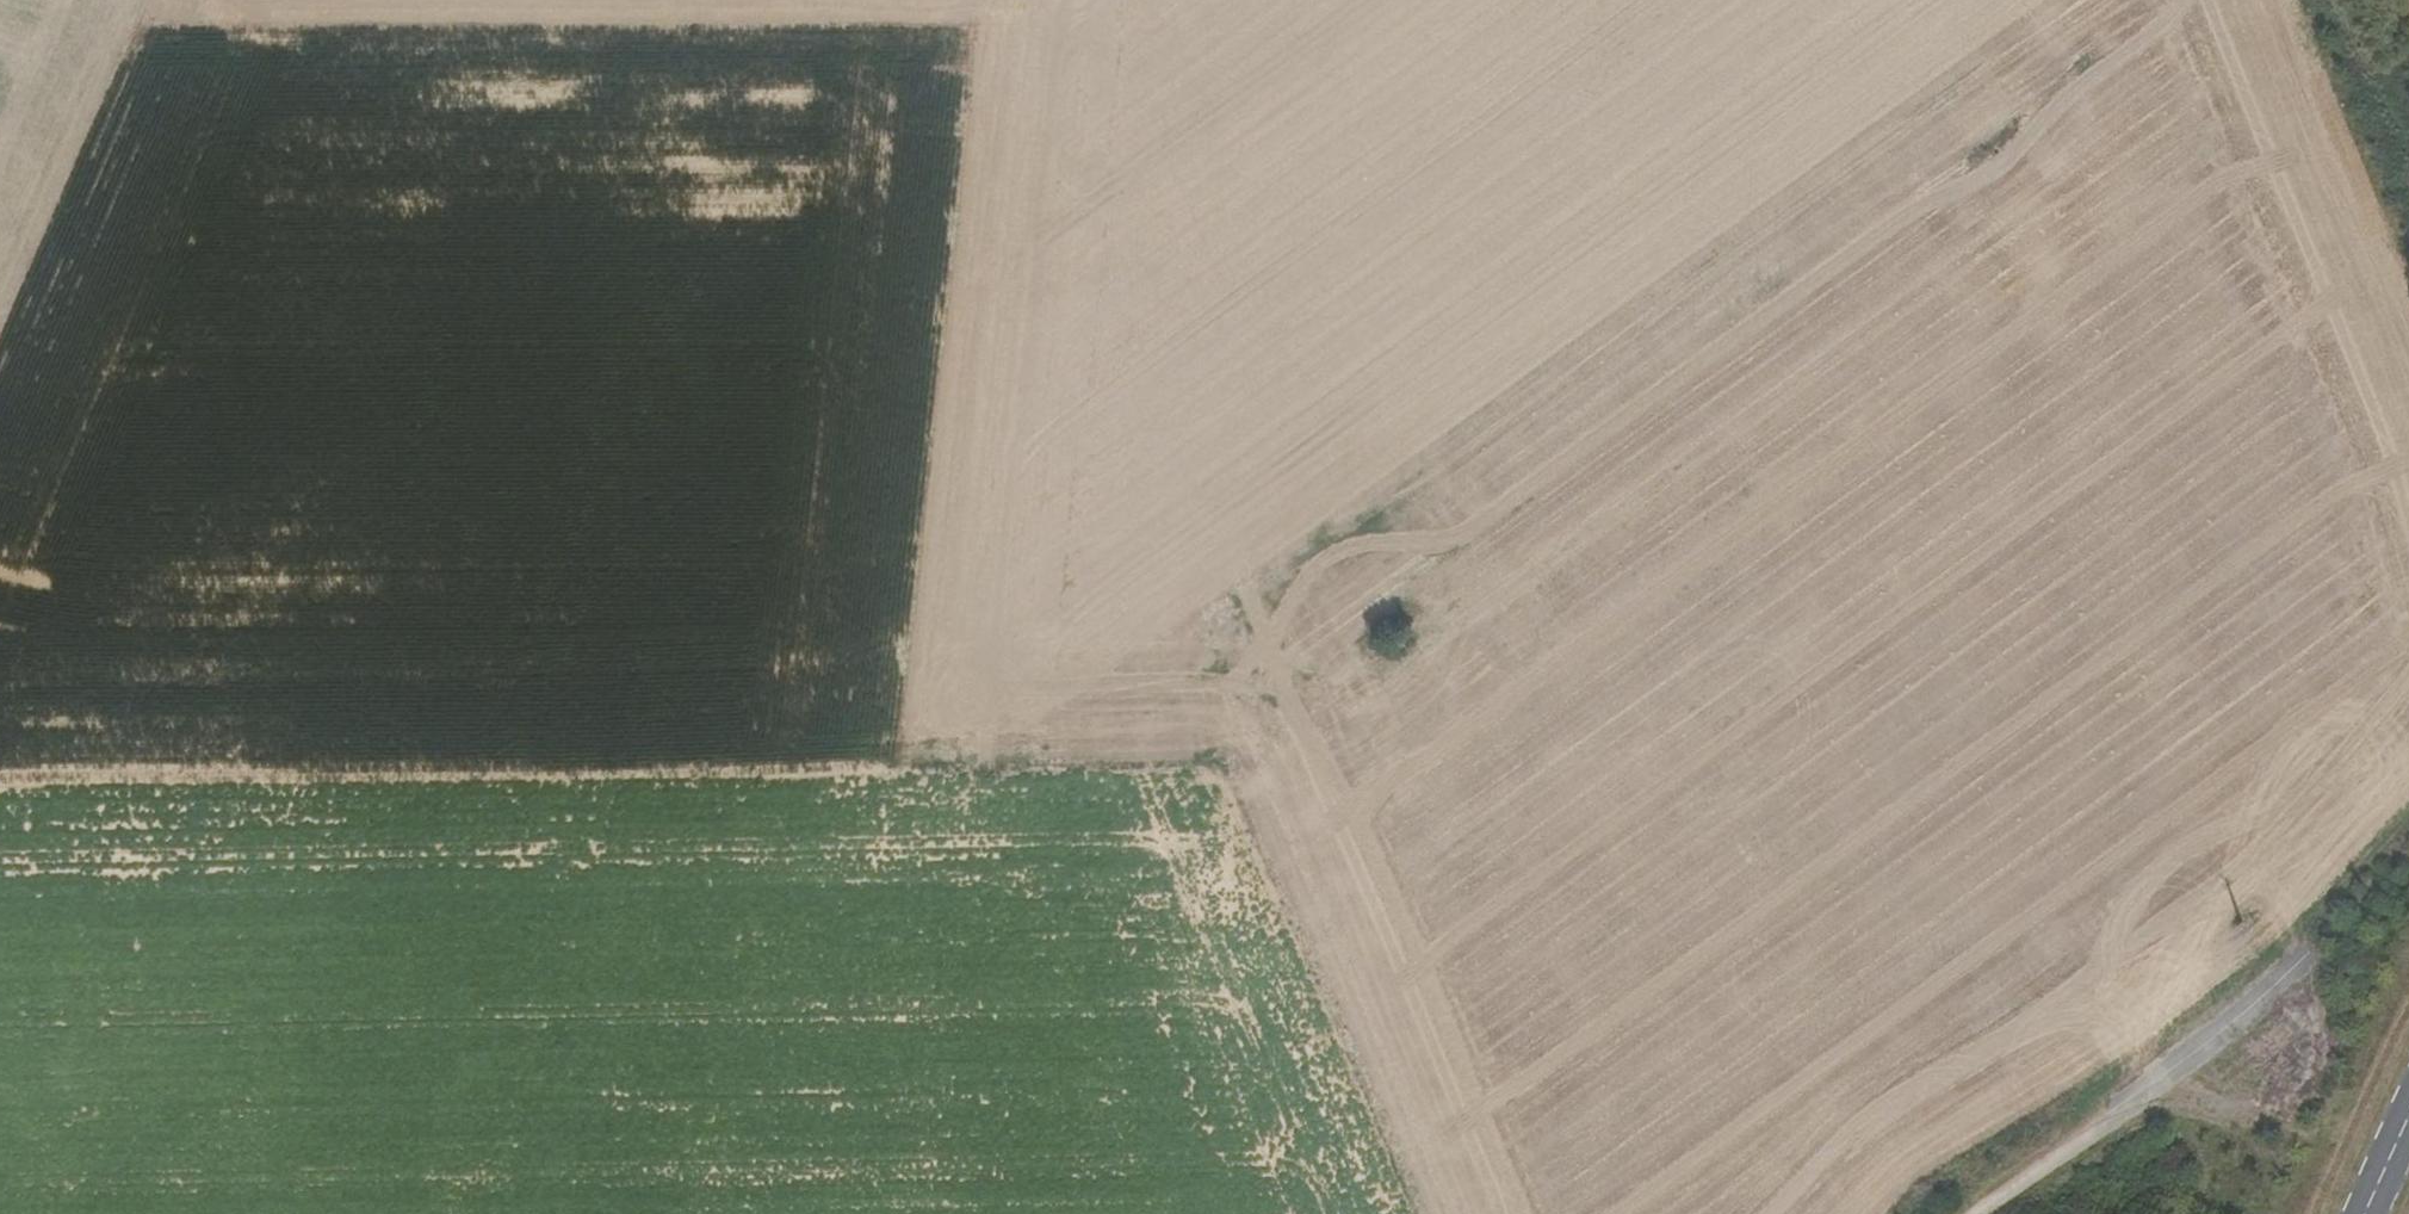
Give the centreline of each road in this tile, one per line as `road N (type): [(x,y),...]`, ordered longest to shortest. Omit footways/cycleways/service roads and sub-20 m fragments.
road 1 (unclassified): [(2292,978),(1987,1213)]

